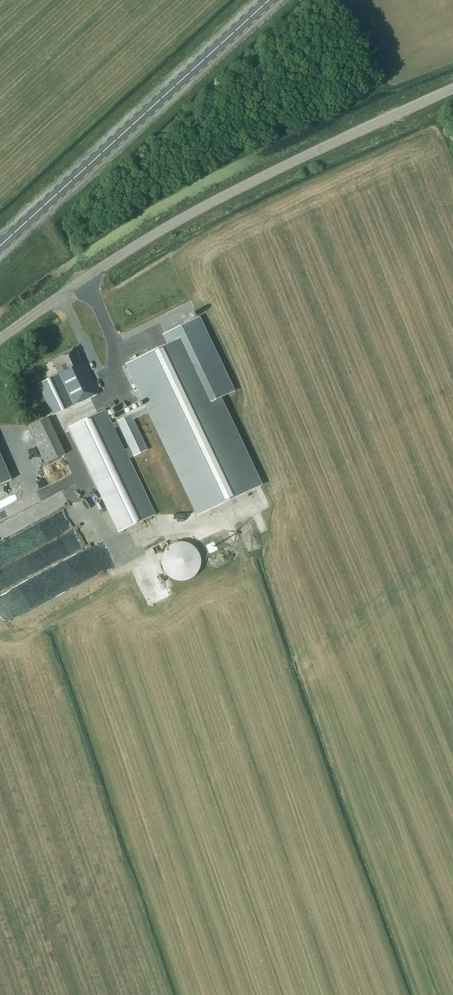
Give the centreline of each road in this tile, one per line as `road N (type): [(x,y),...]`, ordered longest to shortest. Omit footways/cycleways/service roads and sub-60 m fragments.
road 1 (unclassified): [(0,340),(212,202),(452,89)]
road 2 (primary): [(0,245),(269,0)]

